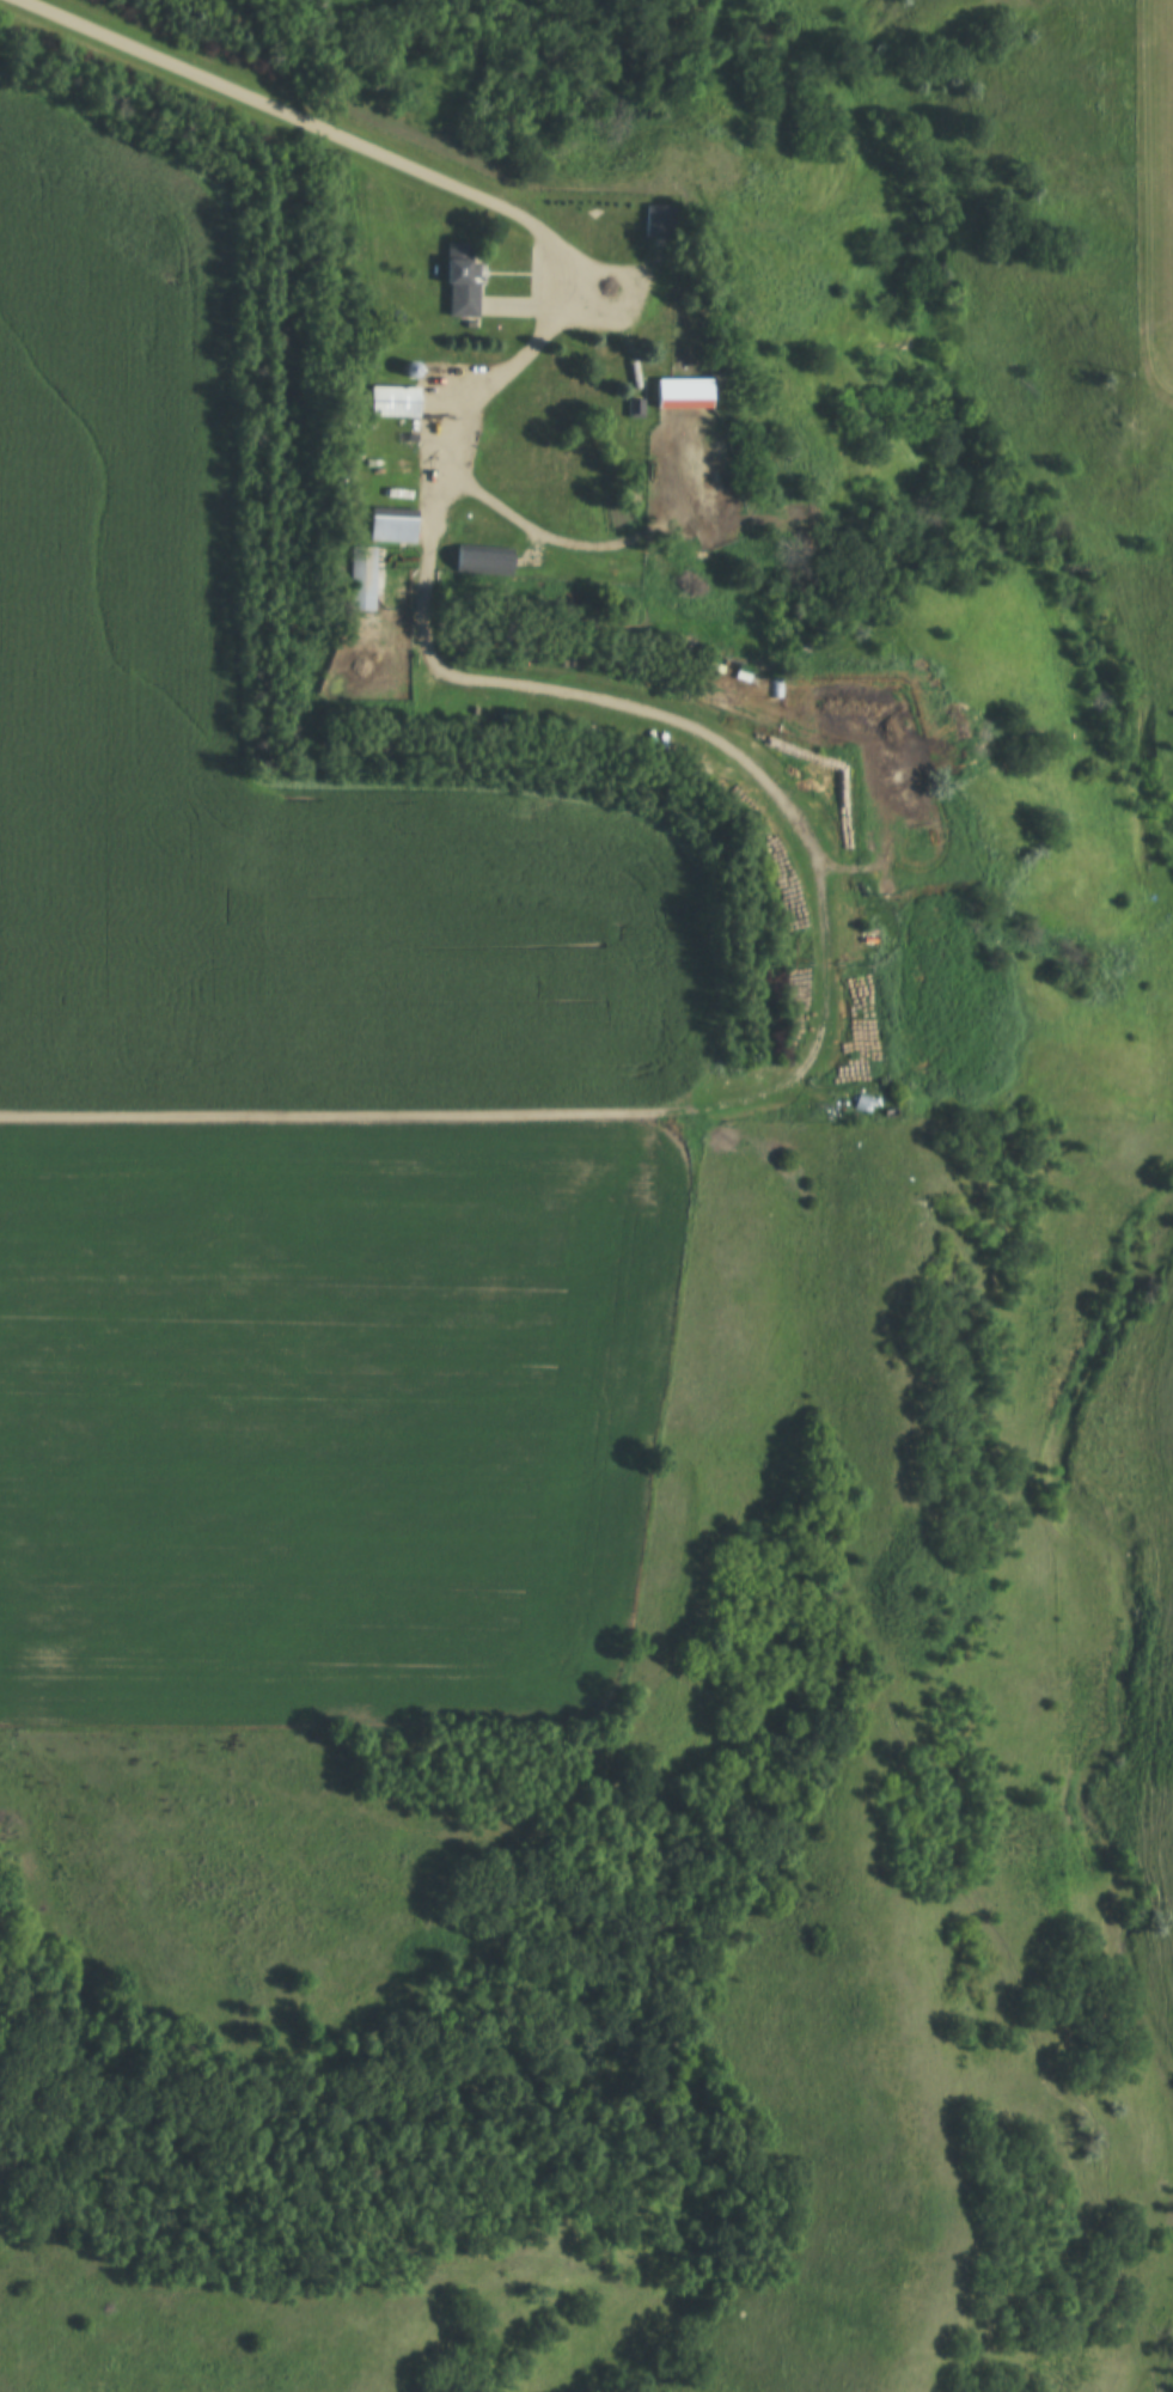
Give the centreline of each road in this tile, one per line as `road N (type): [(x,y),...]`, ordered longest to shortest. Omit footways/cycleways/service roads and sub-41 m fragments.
road 1 (track): [(808,828),(829,995),(802,1081),(710,1102),(569,1107),(534,1098)]

